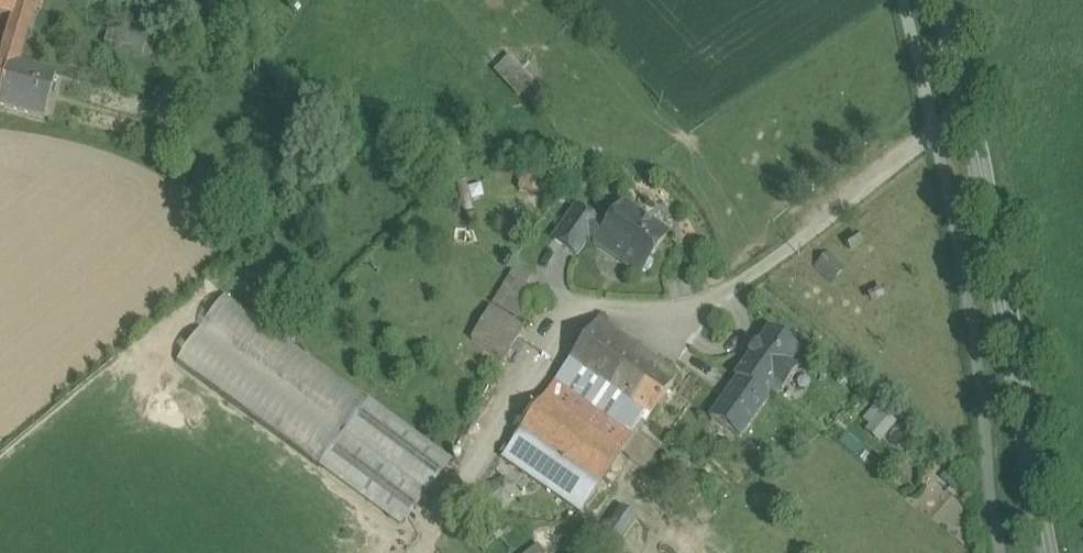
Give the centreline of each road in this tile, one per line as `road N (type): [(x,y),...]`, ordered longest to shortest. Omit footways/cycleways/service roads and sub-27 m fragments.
road 1 (tertiary): [(1036,552),(976,207),(926,0)]

